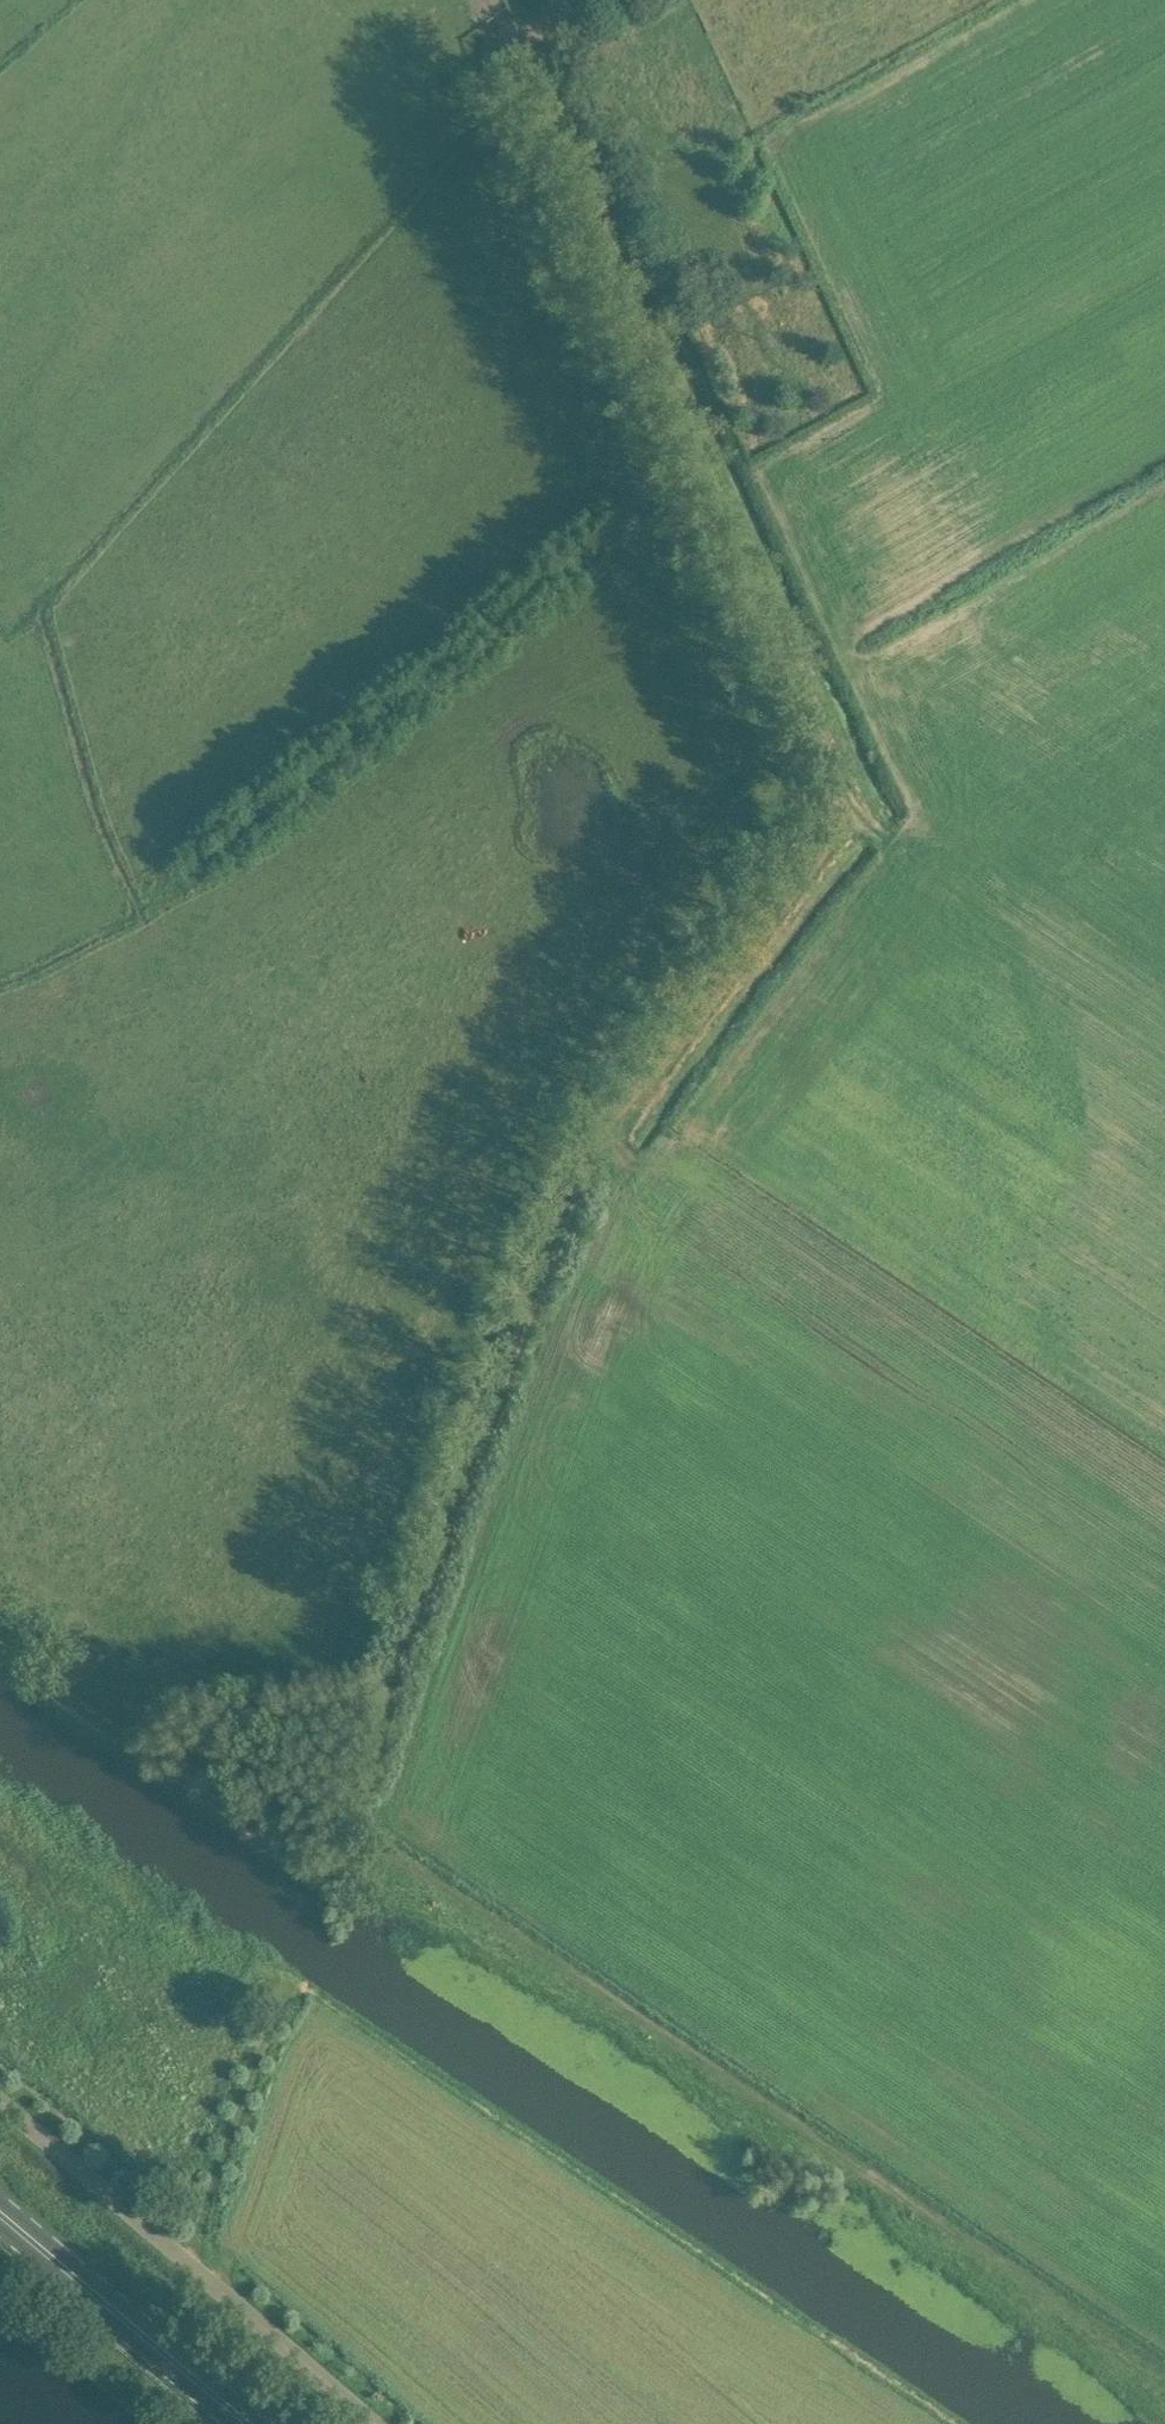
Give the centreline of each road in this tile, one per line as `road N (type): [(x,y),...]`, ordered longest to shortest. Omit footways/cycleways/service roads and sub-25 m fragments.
road 1 (track): [(1164,2378),(339,1814)]
road 2 (unclassified): [(368,2423),(0,2106)]
road 3 (primary): [(247,2423),(0,2214)]

